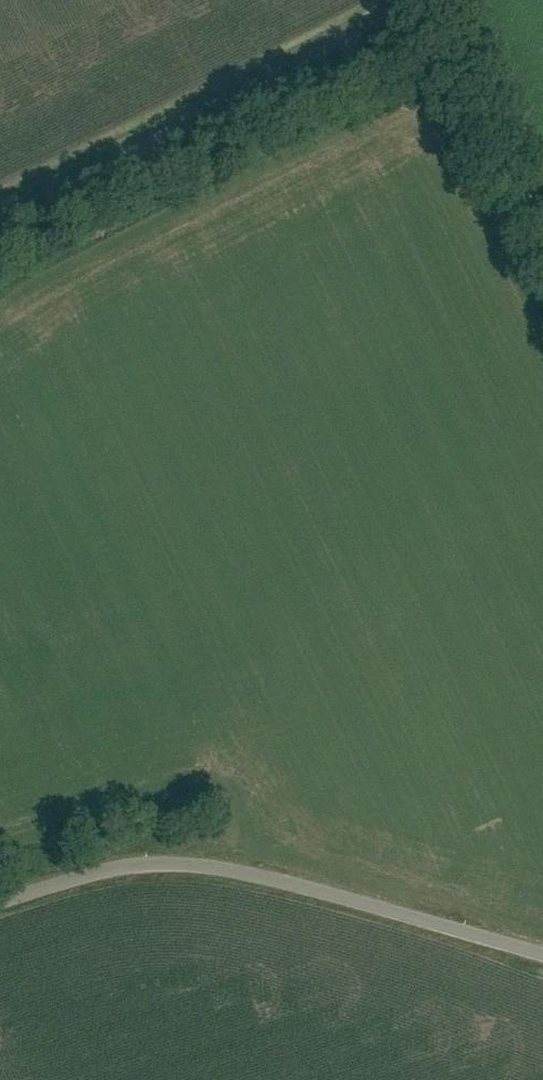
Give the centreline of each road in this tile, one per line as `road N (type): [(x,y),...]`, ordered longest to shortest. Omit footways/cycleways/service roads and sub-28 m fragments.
road 1 (unclassified): [(542,953),(208,865),(127,865),(0,898)]
road 2 (track): [(430,0),(542,230)]

